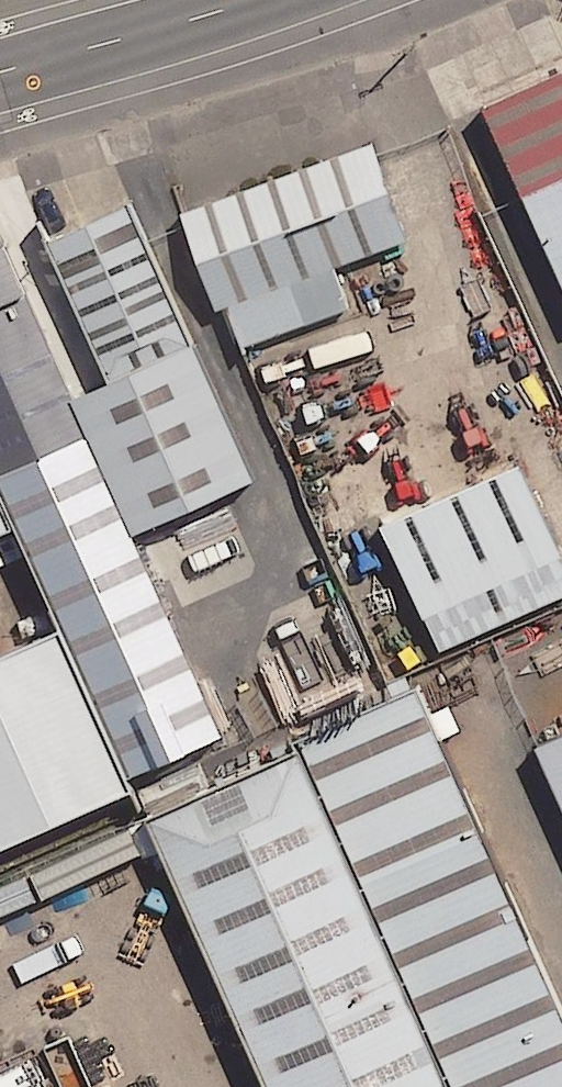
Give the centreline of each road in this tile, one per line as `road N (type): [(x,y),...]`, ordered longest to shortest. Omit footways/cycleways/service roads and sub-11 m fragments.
road 1 (unclassified): [(231,0),(0,74)]

